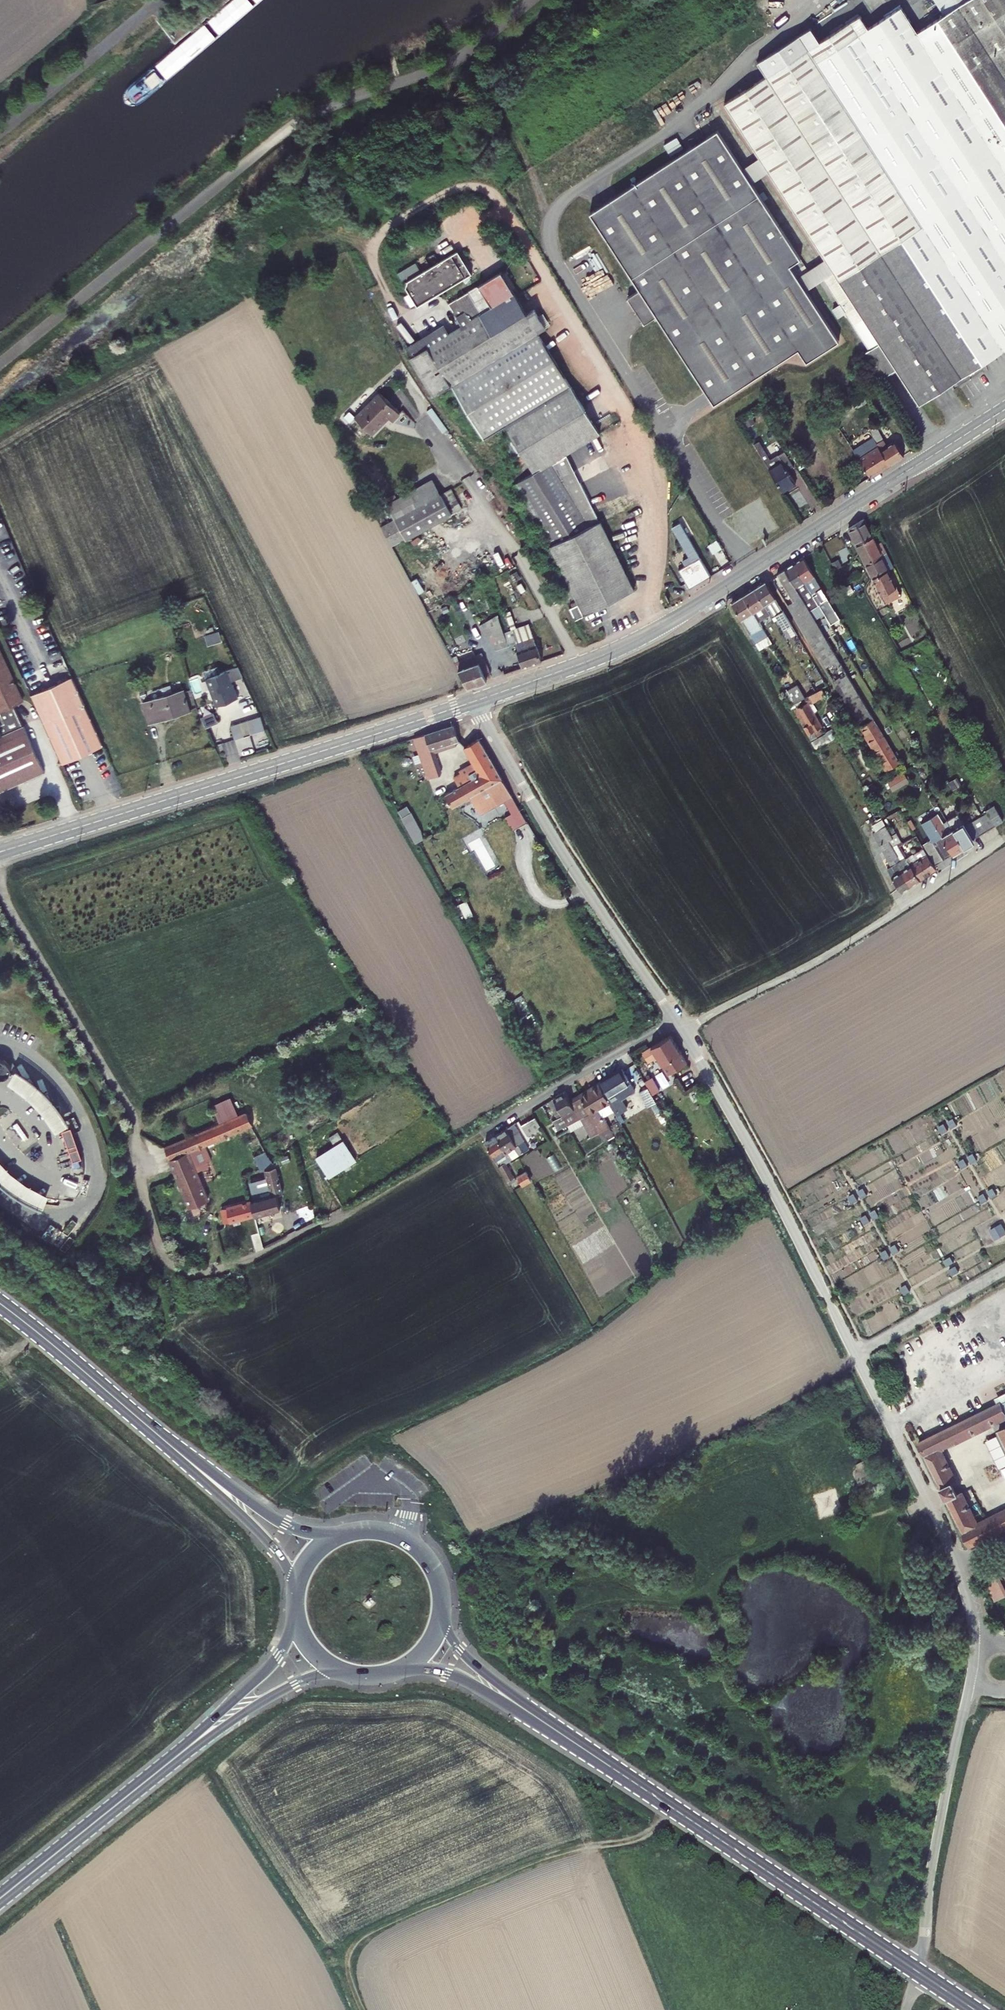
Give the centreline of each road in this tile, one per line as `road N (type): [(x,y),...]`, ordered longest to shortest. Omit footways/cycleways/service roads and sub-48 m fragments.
road 1 (unclassified): [(974,1631),(919,1478),(685,1032)]
road 2 (unknown): [(0,363),(303,118),(449,63),(531,0)]
road 3 (secondary): [(474,701),(652,631),(1004,409)]
road 4 (secondary): [(32,841),(474,701)]
road 5 (secondary): [(917,1972),(559,1734)]
road 6 (track): [(361,2009),(348,1973),(349,1953),(362,1936),(543,1858),(642,1836),(673,1808)]
road 7 (unclassified): [(675,1022),(474,701)]
road 8 (unclassified): [(685,1032),(834,953),(1004,838)]
road 9 (unclassified): [(917,1972),(969,1687)]
road 10 (unclassified): [(480,1133),(675,1022)]
road 11 (secondary): [(170,1446),(0,1304)]
road 12 (secondary): [(357,1531),(288,1526),(170,1446)]
road 13 (secondary): [(297,1612),(266,1670),(162,1769)]
road 14 (secondary): [(0,1898),(162,1769)]
road 15 (secondary): [(162,1769),(264,1700),(342,1670)]
road 16 (unclassified): [(0,130),(158,0)]
road 17 (secondary): [(170,1446),(263,1537),(298,1585)]
road 18 (secondary): [(390,1673),(445,1673),(559,1734)]
road 19 (secondary): [(559,1734),(472,1663),(440,1623)]
road 20 (secondary): [(440,1623),(440,1581),(423,1553),(396,1535),(357,1531)]

